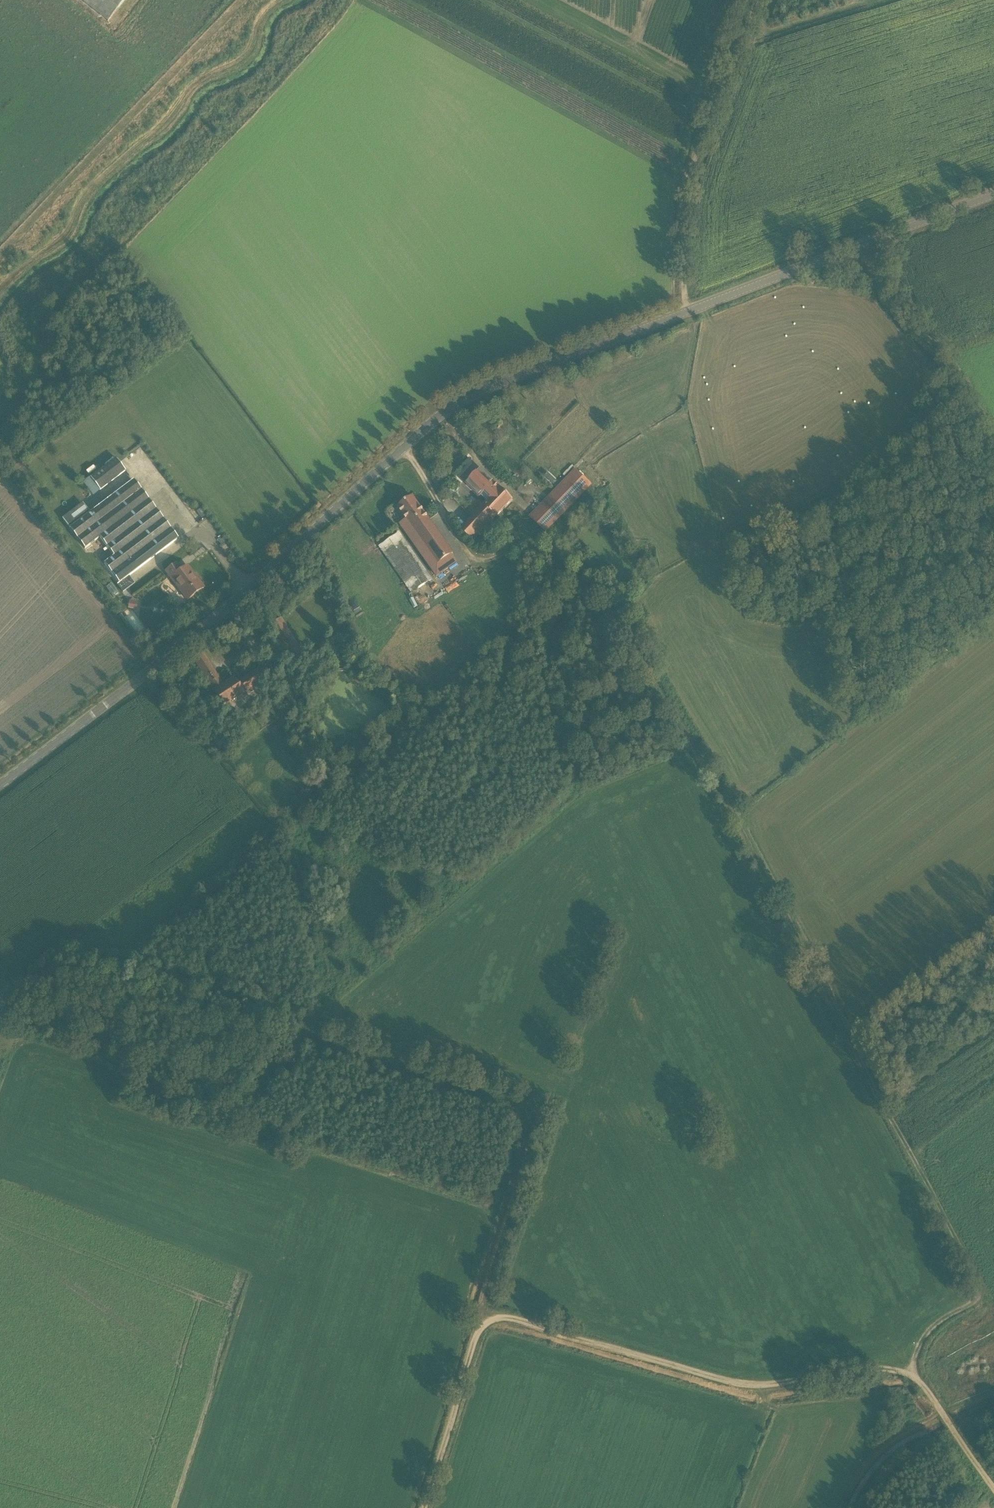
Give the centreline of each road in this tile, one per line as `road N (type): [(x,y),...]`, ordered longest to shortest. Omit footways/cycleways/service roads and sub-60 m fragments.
road 1 (tertiary): [(0,784),(176,649),(468,397),(993,196)]
road 2 (track): [(915,1376),(920,1341),(976,1300),(981,1285),(730,811),(599,603),(528,544),(472,560)]
road 3 (track): [(422,1507),(477,1334),(495,1321),(725,1386),(782,1387),(863,1369),(915,1376)]
road 4 (track): [(685,312),(691,183),(757,0)]
road 5 (track): [(490,1323),(504,1247),(547,1113)]

